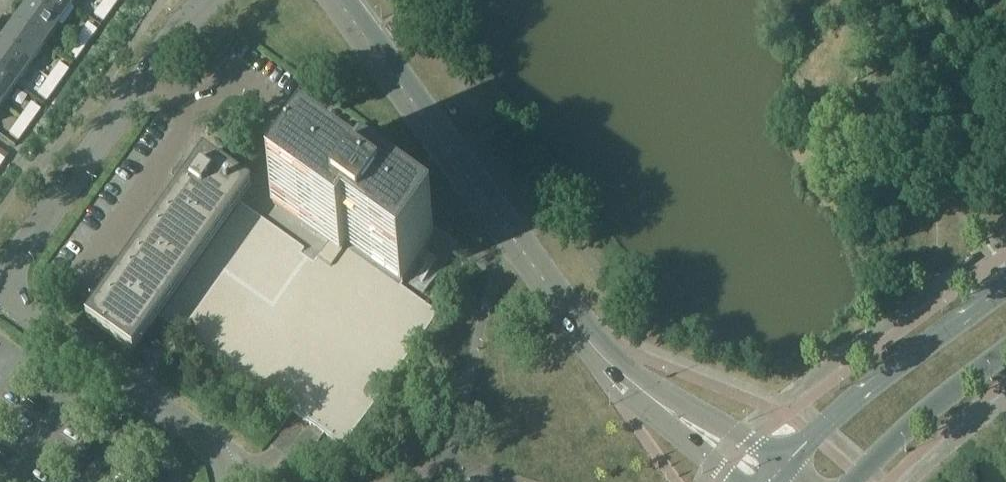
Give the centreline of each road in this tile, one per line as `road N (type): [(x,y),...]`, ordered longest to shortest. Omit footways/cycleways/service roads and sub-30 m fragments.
road 1 (tertiary): [(773,481),(602,360),(338,0)]
road 2 (unclassified): [(0,280),(129,92),(208,0)]
road 3 (unclassified): [(224,481),(222,459),(208,440),(0,286)]
road 4 (tertiary): [(1005,286),(854,397),(776,481)]
road 5 (tertiary): [(853,481),(906,426),(1005,352)]

